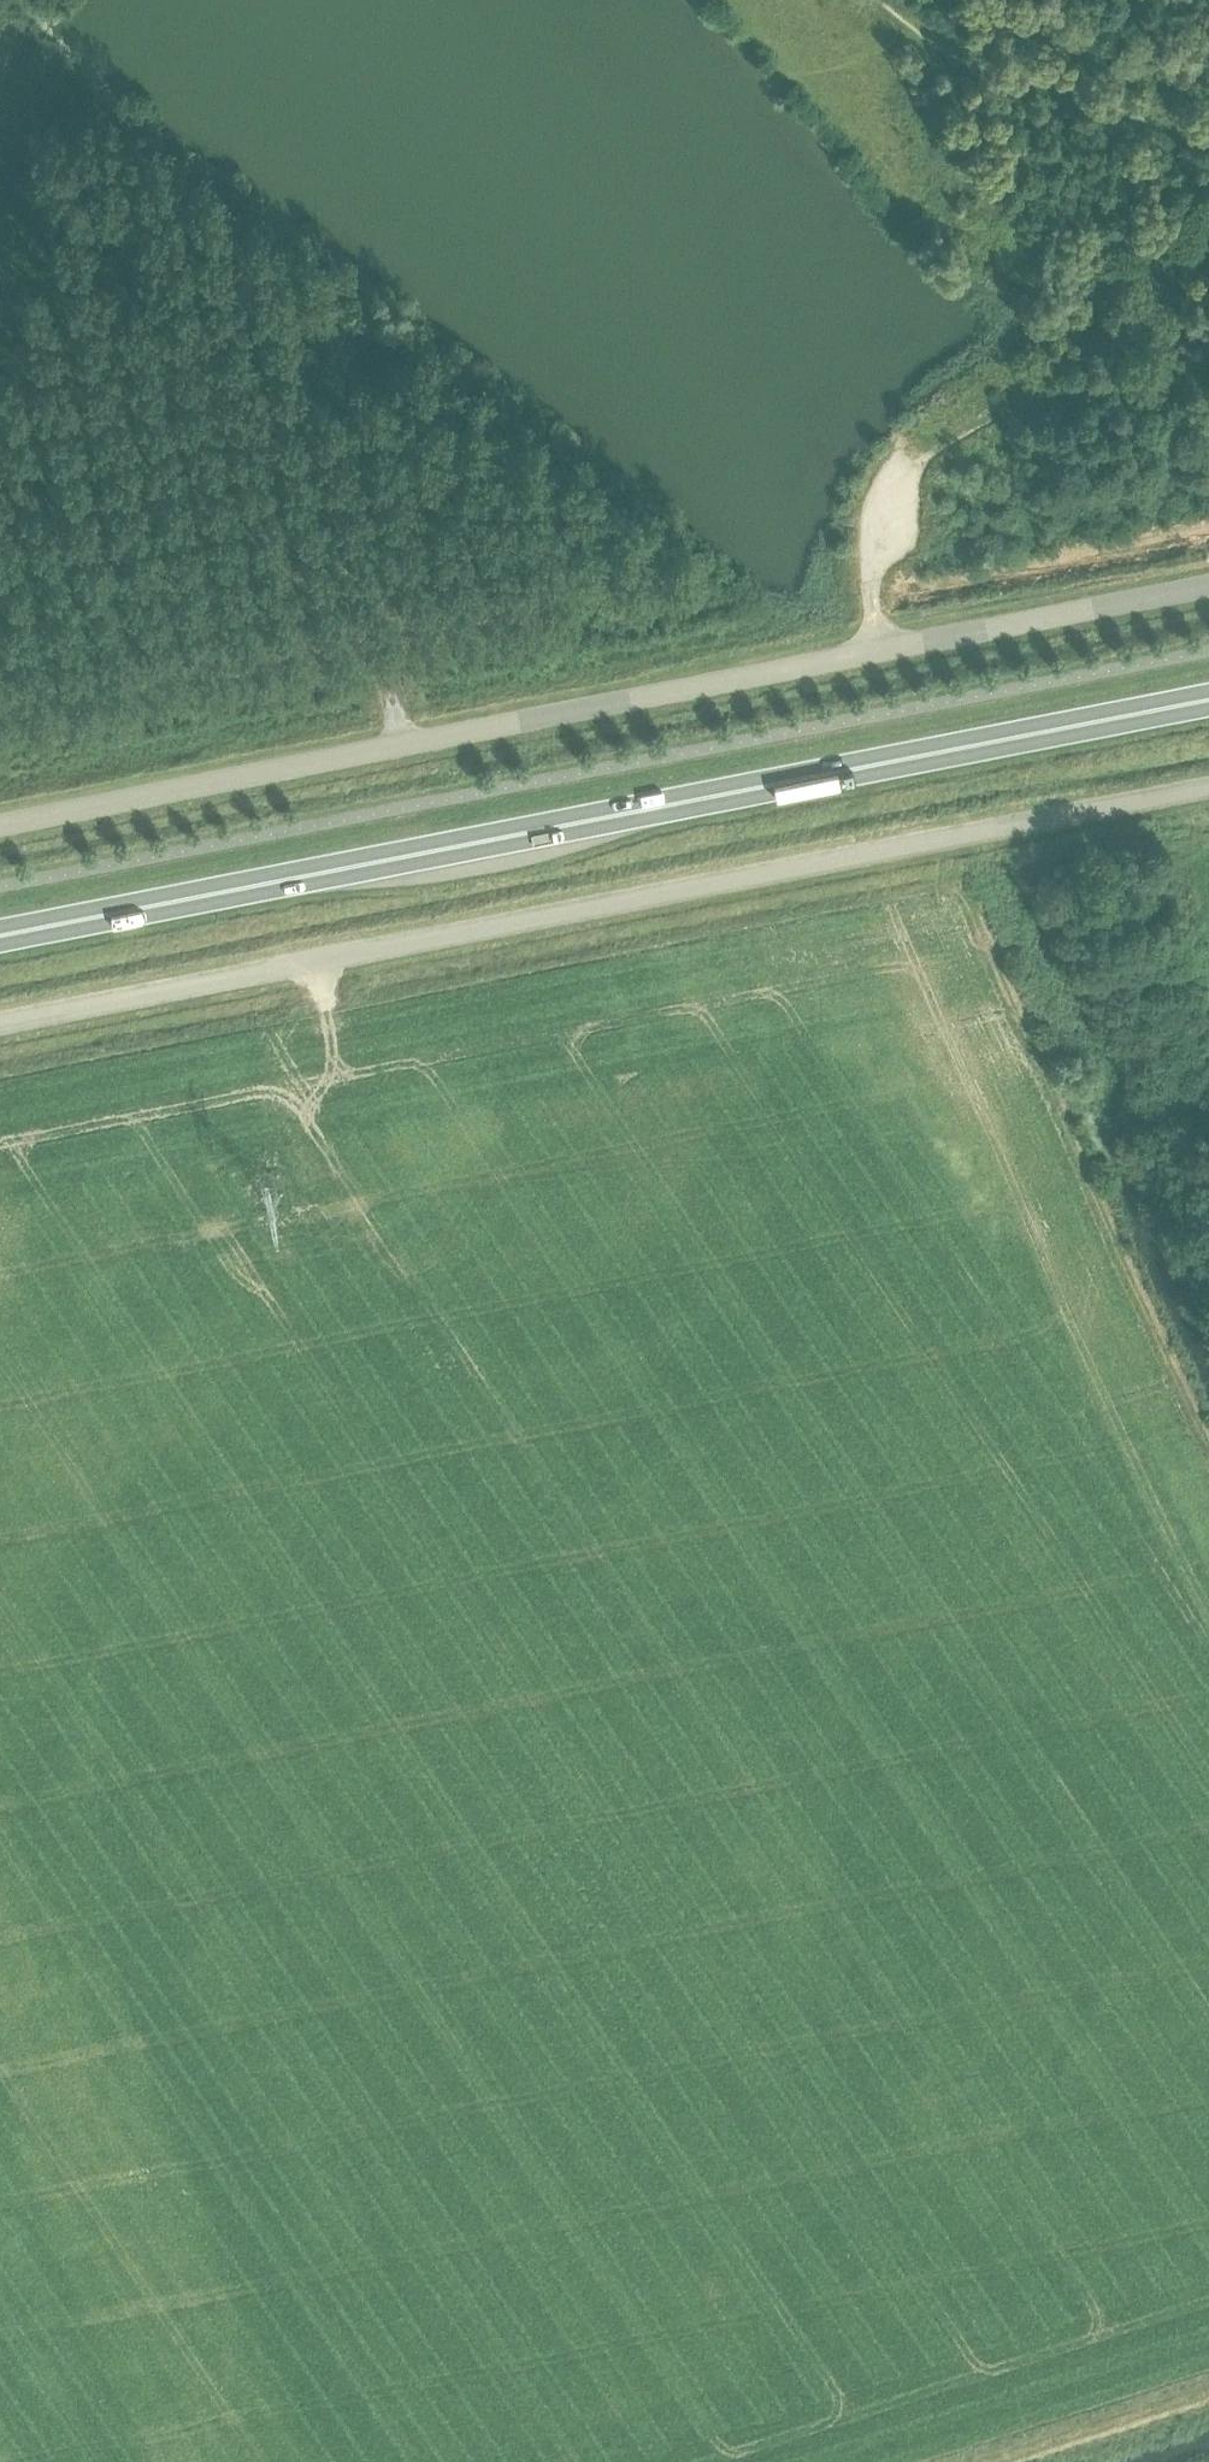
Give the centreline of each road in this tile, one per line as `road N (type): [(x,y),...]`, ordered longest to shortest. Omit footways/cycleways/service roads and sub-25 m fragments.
road 1 (trunk): [(0,934),(1208,692)]
road 2 (unclassified): [(0,825),(1208,584)]
road 3 (unclassified): [(0,1024),(1208,788)]
road 4 (track): [(872,585),(884,520),(941,446),(979,423),(1104,379),(1208,359)]
road 5 (track): [(1208,138),(970,63),(883,0)]

